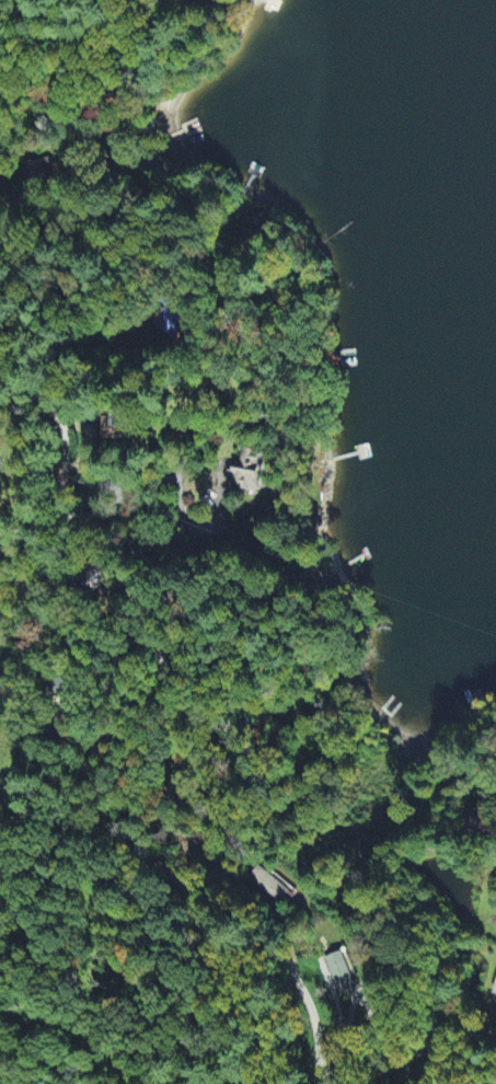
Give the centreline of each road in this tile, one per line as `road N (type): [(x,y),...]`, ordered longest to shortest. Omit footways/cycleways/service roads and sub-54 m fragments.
road 1 (residential): [(73,851),(79,691),(0,593),(0,392)]
road 2 (residential): [(329,1083),(176,908),(107,851),(73,851)]
road 3 (residential): [(0,120),(55,54),(115,0)]

